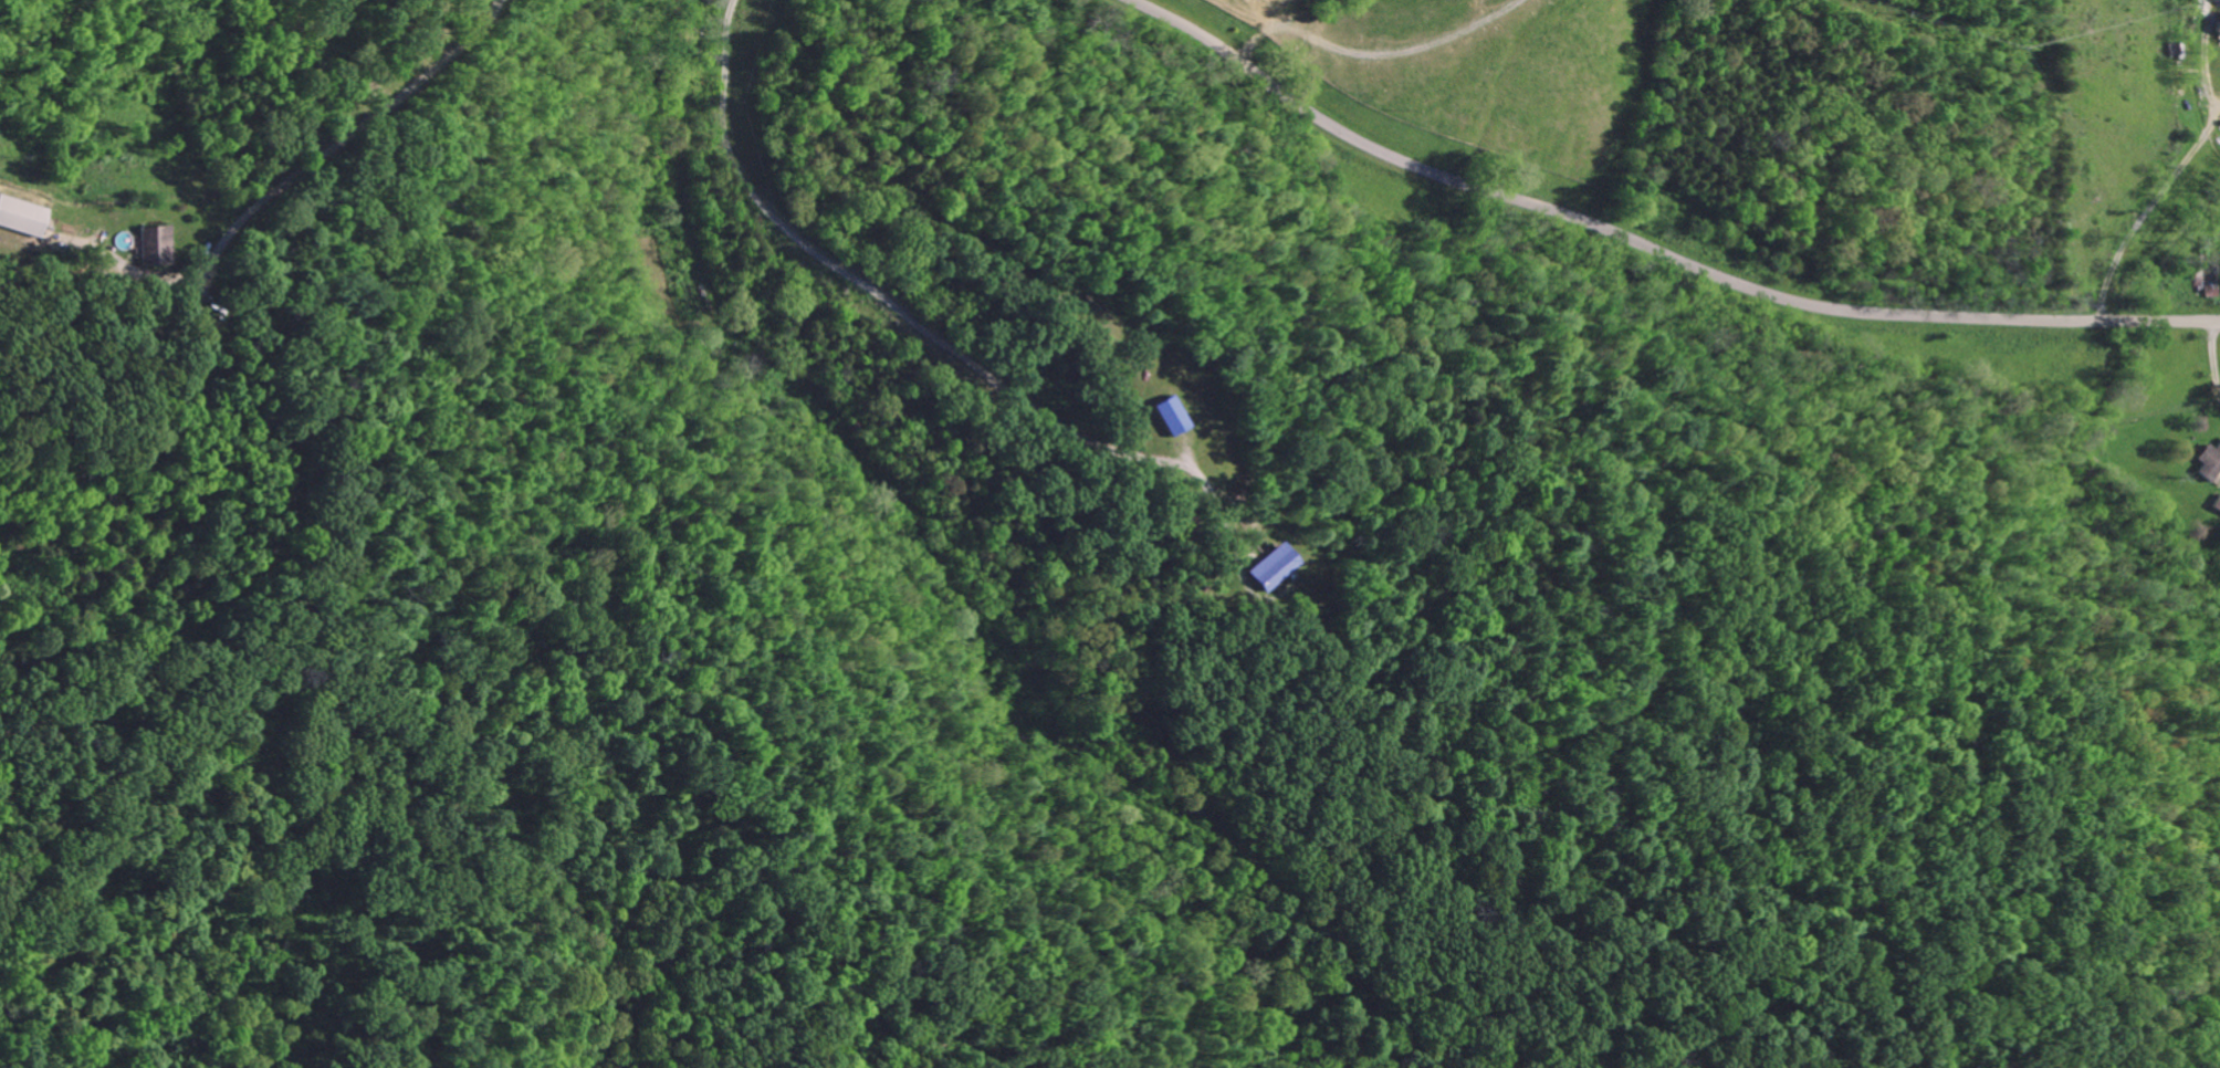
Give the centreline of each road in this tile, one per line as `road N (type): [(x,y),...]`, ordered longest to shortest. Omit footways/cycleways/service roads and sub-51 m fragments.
road 1 (residential): [(2219,323),(1896,316),(1772,296),(1577,219),(1418,171),(1316,119),(1229,56),(1129,0)]

